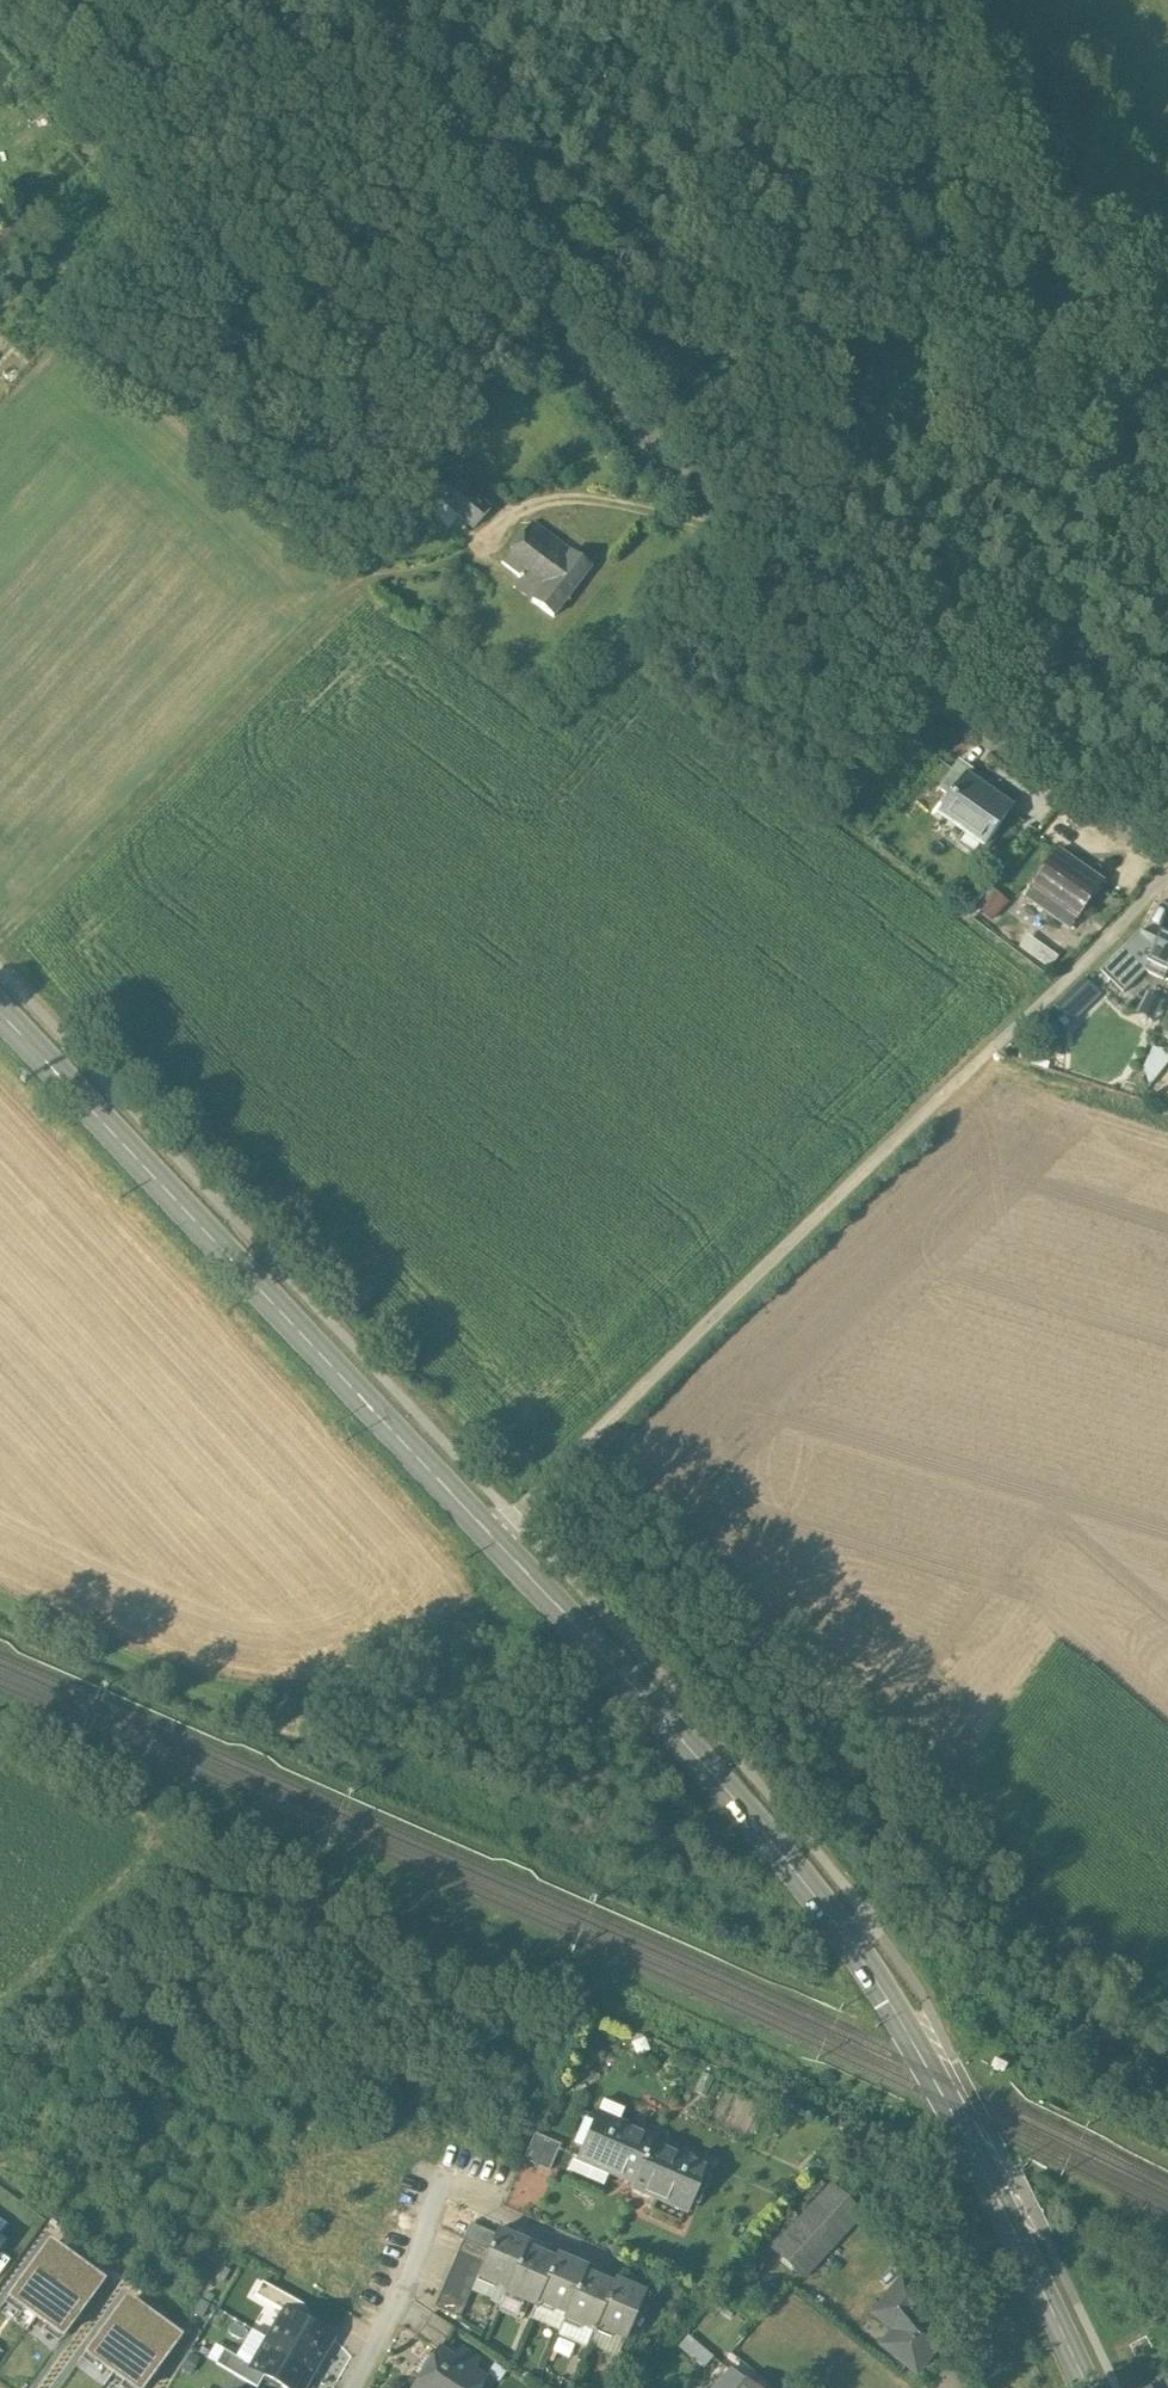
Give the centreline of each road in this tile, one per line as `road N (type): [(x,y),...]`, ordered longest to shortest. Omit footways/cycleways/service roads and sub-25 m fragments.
road 1 (unclassified): [(374,0),(412,92),(562,339),(682,480),(826,610),(1167,863)]
road 2 (primary): [(1093,2387),(947,2102),(844,1930),(501,1540)]
road 3 (unclassified): [(1167,885),(501,1540)]
road 4 (primary): [(501,1540),(0,1002)]
road 5 (residential): [(349,2387),(434,2189)]

